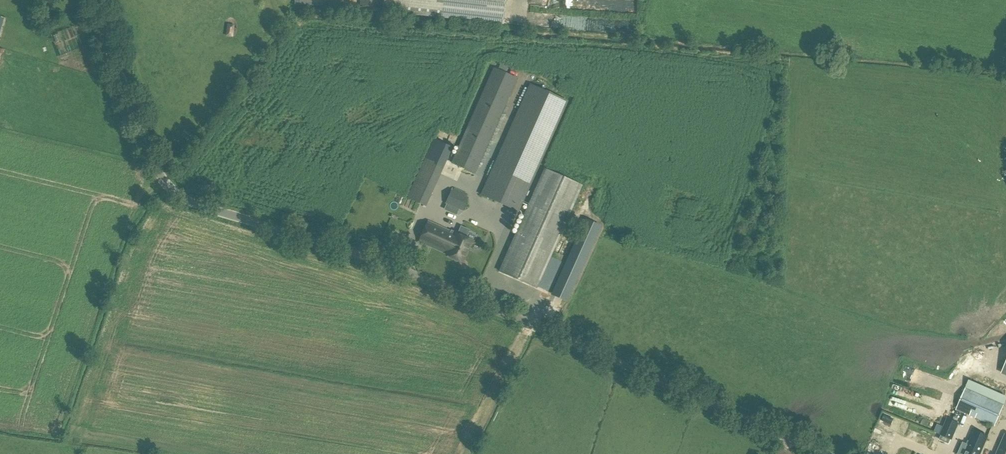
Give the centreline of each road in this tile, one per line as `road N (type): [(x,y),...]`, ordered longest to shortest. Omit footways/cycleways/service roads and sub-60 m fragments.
road 1 (unclassified): [(816,453),(167,185),(91,0)]

